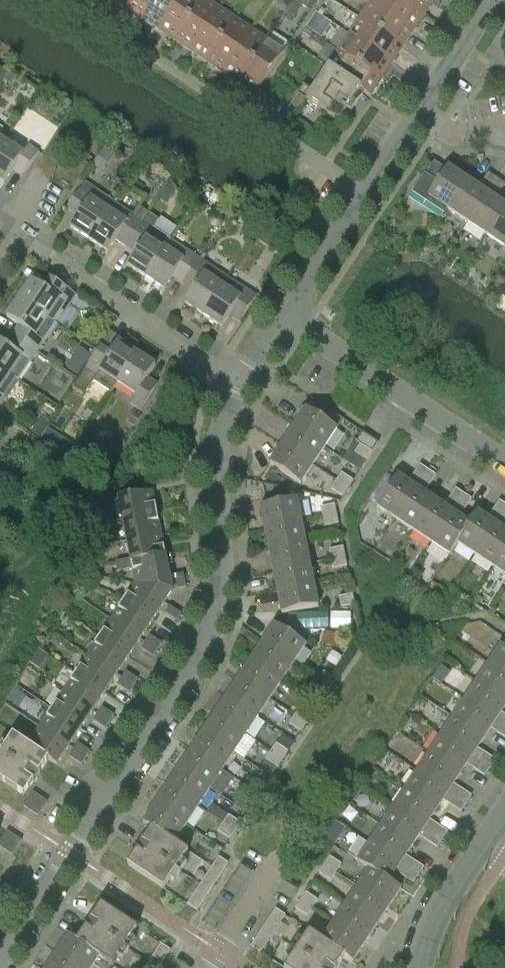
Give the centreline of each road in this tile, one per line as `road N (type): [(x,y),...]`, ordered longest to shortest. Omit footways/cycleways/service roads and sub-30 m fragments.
road 1 (residential): [(0,966),(197,659),(220,579),(217,485),(238,387)]
road 2 (residential): [(238,387),(14,238)]
road 3 (residential): [(504,461),(283,317)]
road 4 (residential): [(283,317),(365,195)]
road 5 (residential): [(420,967),(440,912),(487,841)]
road 6 (residential): [(365,195),(245,116)]
road 7 (residential): [(417,115),(492,0)]

